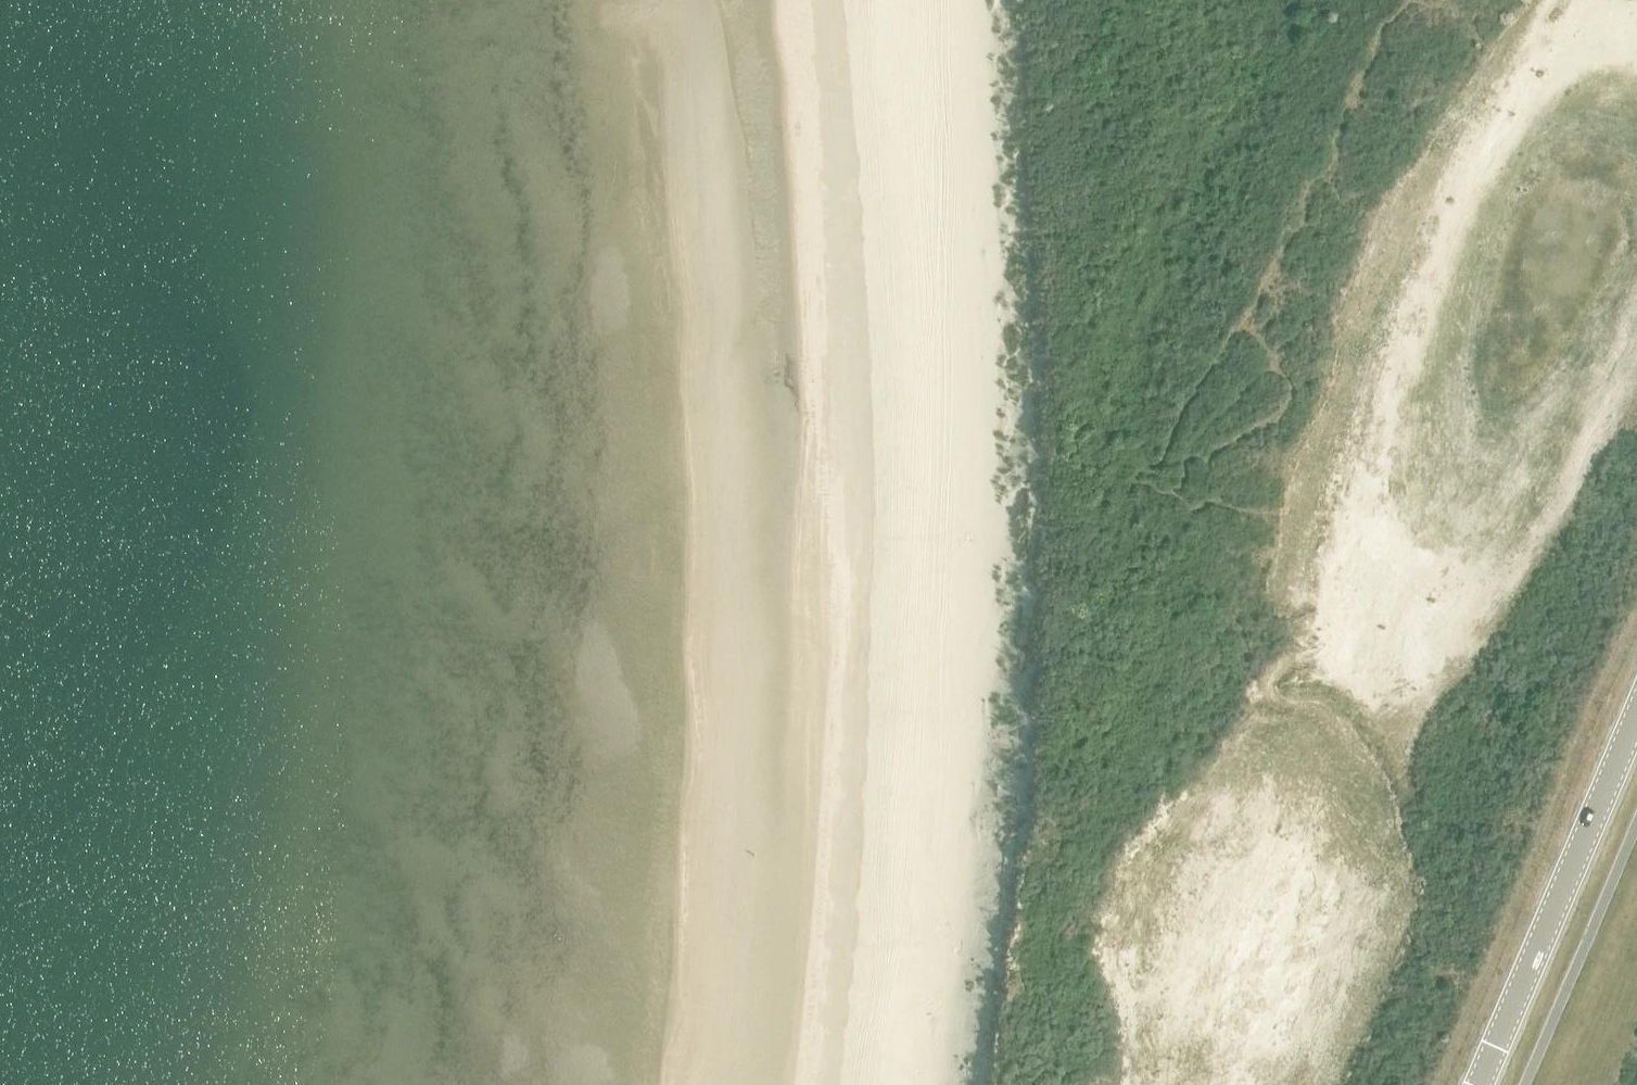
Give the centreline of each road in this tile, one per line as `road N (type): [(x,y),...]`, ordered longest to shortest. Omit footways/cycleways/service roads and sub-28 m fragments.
road 1 (unclassified): [(1479,1084),(1636,720)]

